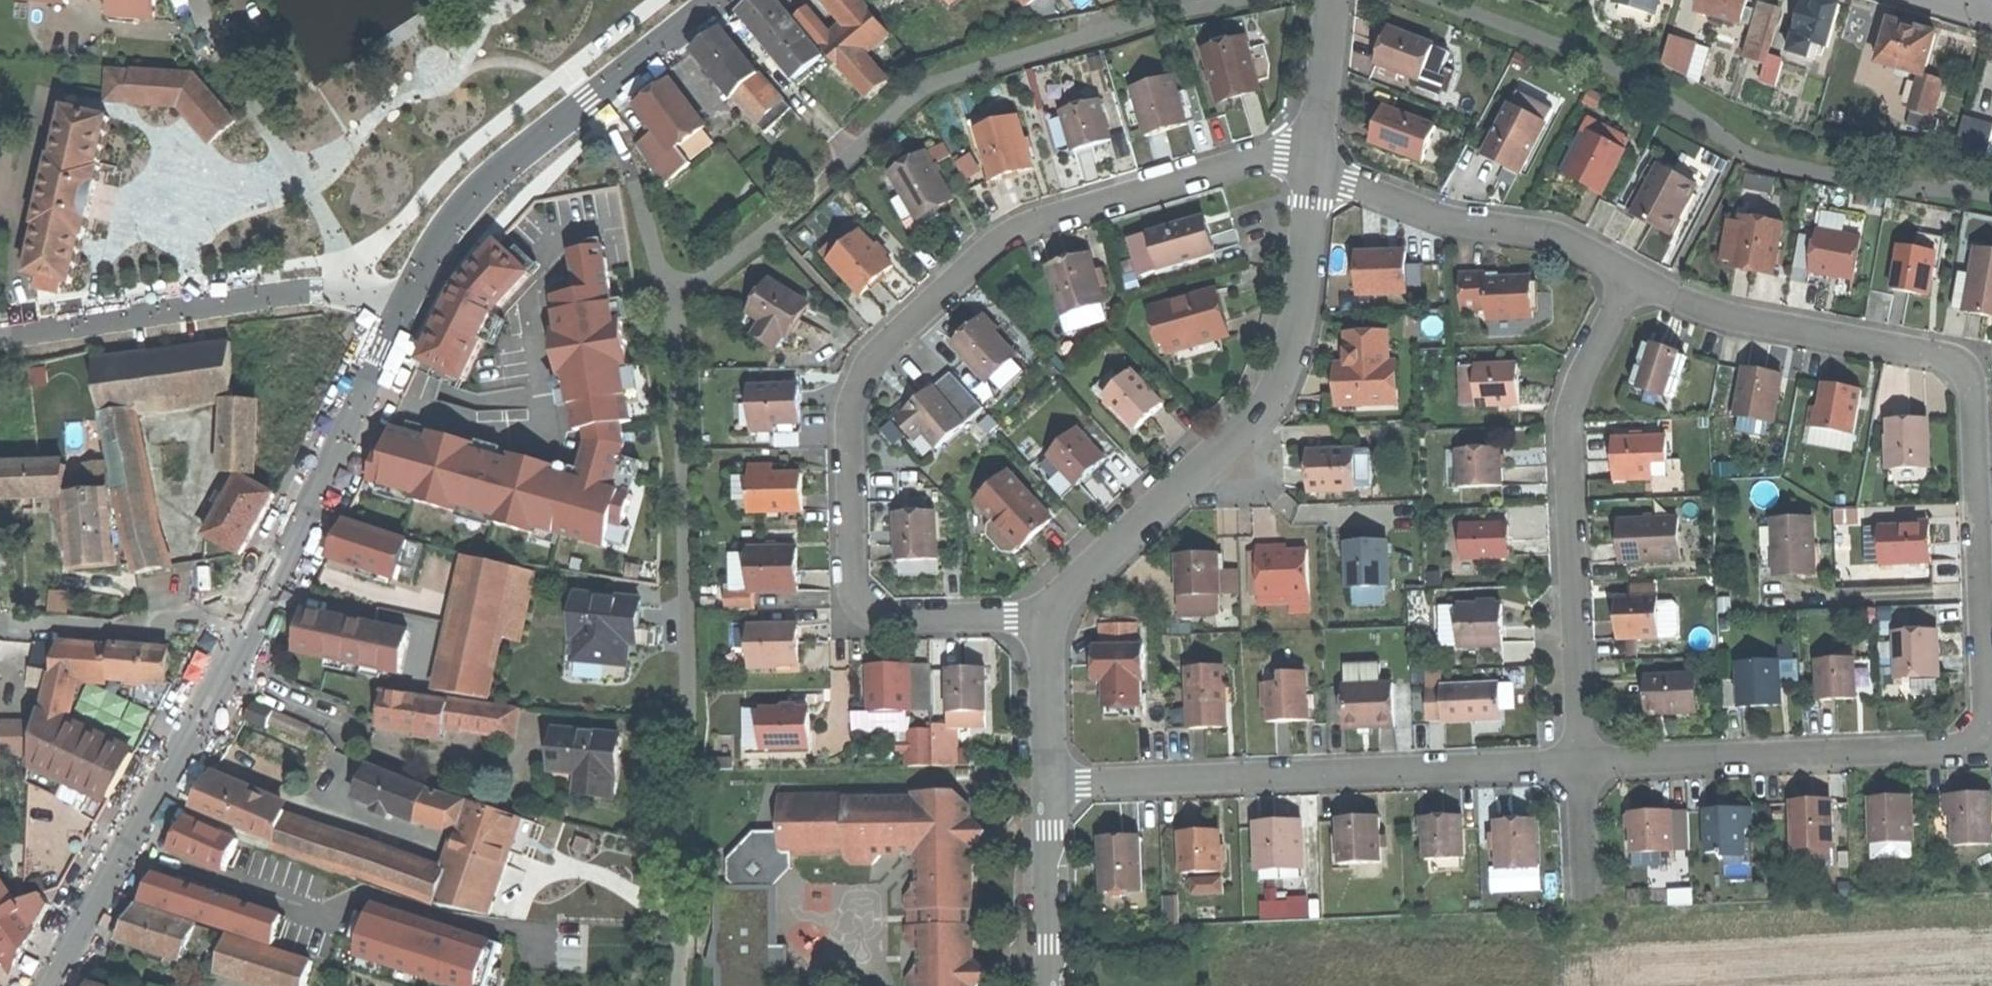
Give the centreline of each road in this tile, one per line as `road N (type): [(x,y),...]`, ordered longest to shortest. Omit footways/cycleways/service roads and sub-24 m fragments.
road 1 (residential): [(1313,169),(1283,158),(1247,159),(1037,220),(991,245),(875,358),(856,388),(849,416),(853,590),(864,609),(884,616),(1044,620)]
road 2 (residential): [(1986,734),(1967,365),(1729,315),(1634,274)]
road 3 (residential): [(1044,620),(1263,411),(1287,372),(1302,324),(1313,169)]
road 4 (residential): [(1051,785),(1580,765)]
road 5 (residential): [(1634,274),(1579,373),(1566,424),(1580,765)]
road 6 (residential): [(1580,765),(1965,749),(1986,734)]
road 7 (secondary): [(226,667),(404,300)]
road 8 (secondary): [(49,985),(226,667)]
road 9 (residential): [(0,342),(358,289)]
road 10 (residential): [(1634,274),(1553,231),(1447,218),(1313,169)]
road 11 (unclassified): [(358,289),(302,175),(258,117),(197,0)]
road 12 (secondary): [(404,300),(463,209),(589,99)]
road 13 (residential): [(1056,985),(1051,785)]
road 14 (residential): [(1313,169),(1332,0)]
road 15 (residential): [(1051,785),(1044,620)]
road 16 (secondary): [(589,99),(710,0)]
road 17 (residential): [(226,667),(340,719),(355,740)]
road 18 (residential): [(1580,765),(1584,904)]

